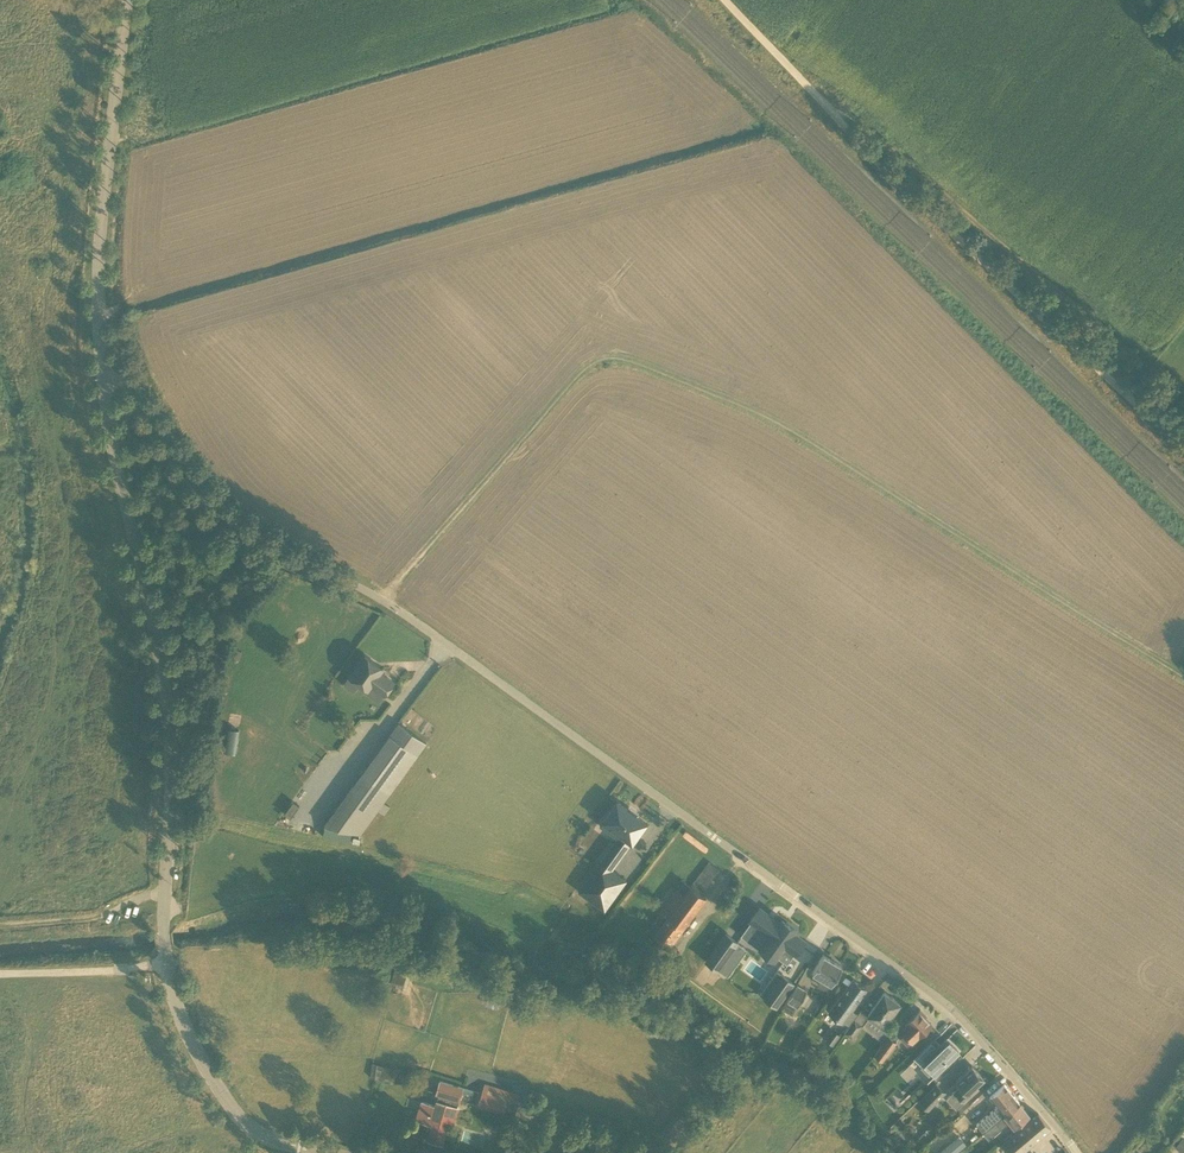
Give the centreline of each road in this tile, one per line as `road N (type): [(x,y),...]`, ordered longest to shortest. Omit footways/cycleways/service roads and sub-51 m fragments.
road 1 (track): [(1183,661),(803,433),(650,362),(602,358),(380,602)]
road 2 (unclassified): [(316,1152),(248,1124),(201,1058),(172,991),(164,929),(163,665),(108,362)]
road 3 (unclassified): [(663,798),(380,602),(228,511),(108,362)]
road 4 (track): [(1183,446),(833,125),(723,0)]
road 5 (residential): [(1075,1152),(1000,1060),(907,978),(663,798)]
road 6 (unclassified): [(108,362),(102,261),(131,0)]
road 7 (track): [(0,928),(99,918),(166,894)]

